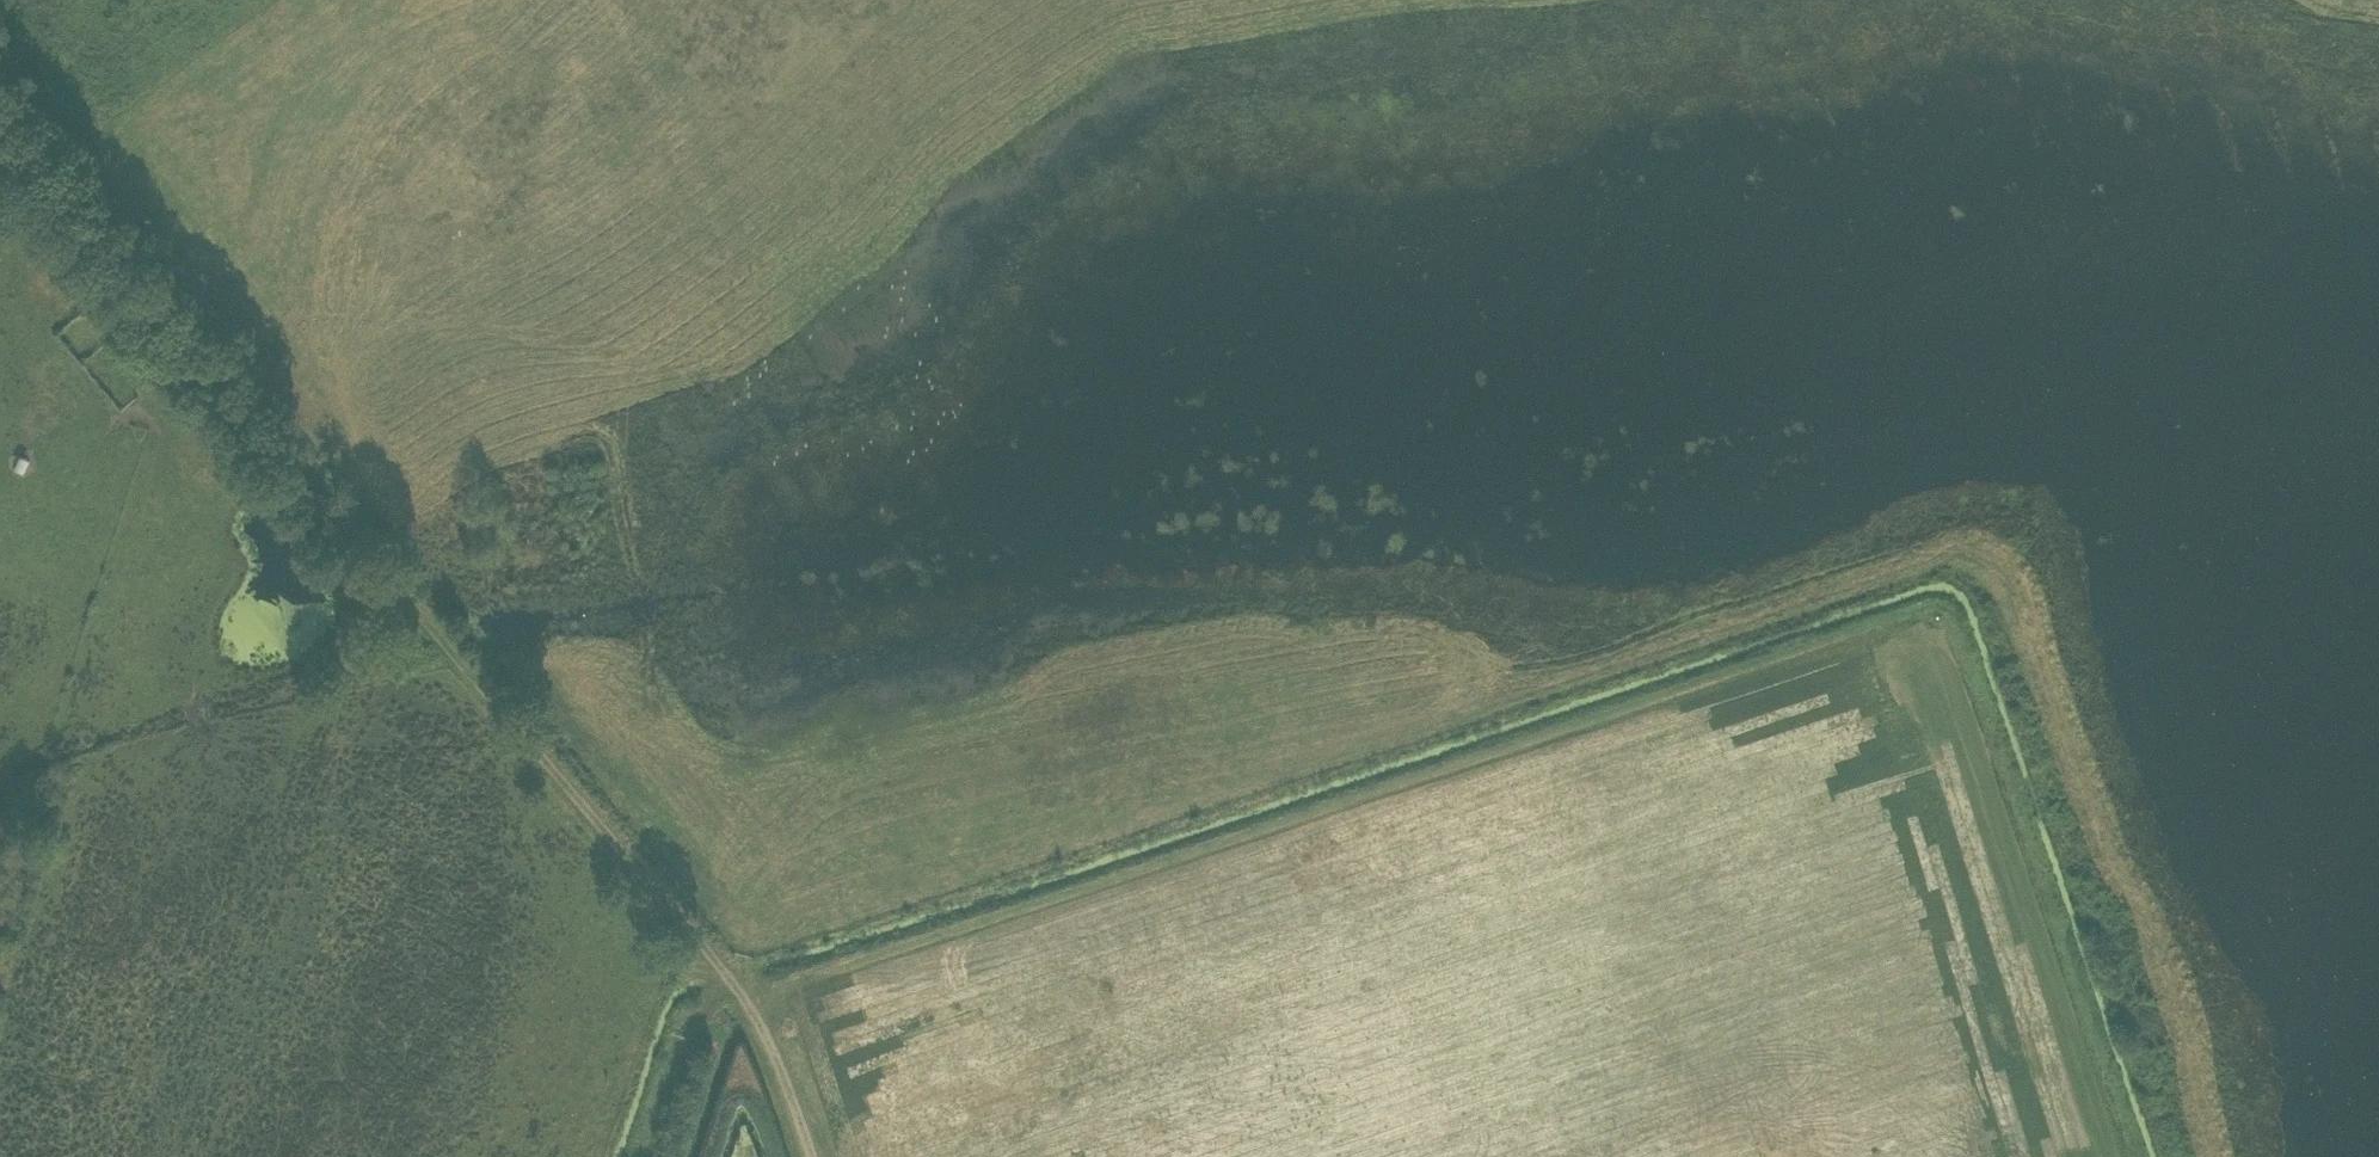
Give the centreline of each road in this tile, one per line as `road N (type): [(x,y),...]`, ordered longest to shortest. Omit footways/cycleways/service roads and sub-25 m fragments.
road 1 (track): [(0,127),(493,693),(736,986)]
road 2 (track): [(736,986),(805,1156)]

